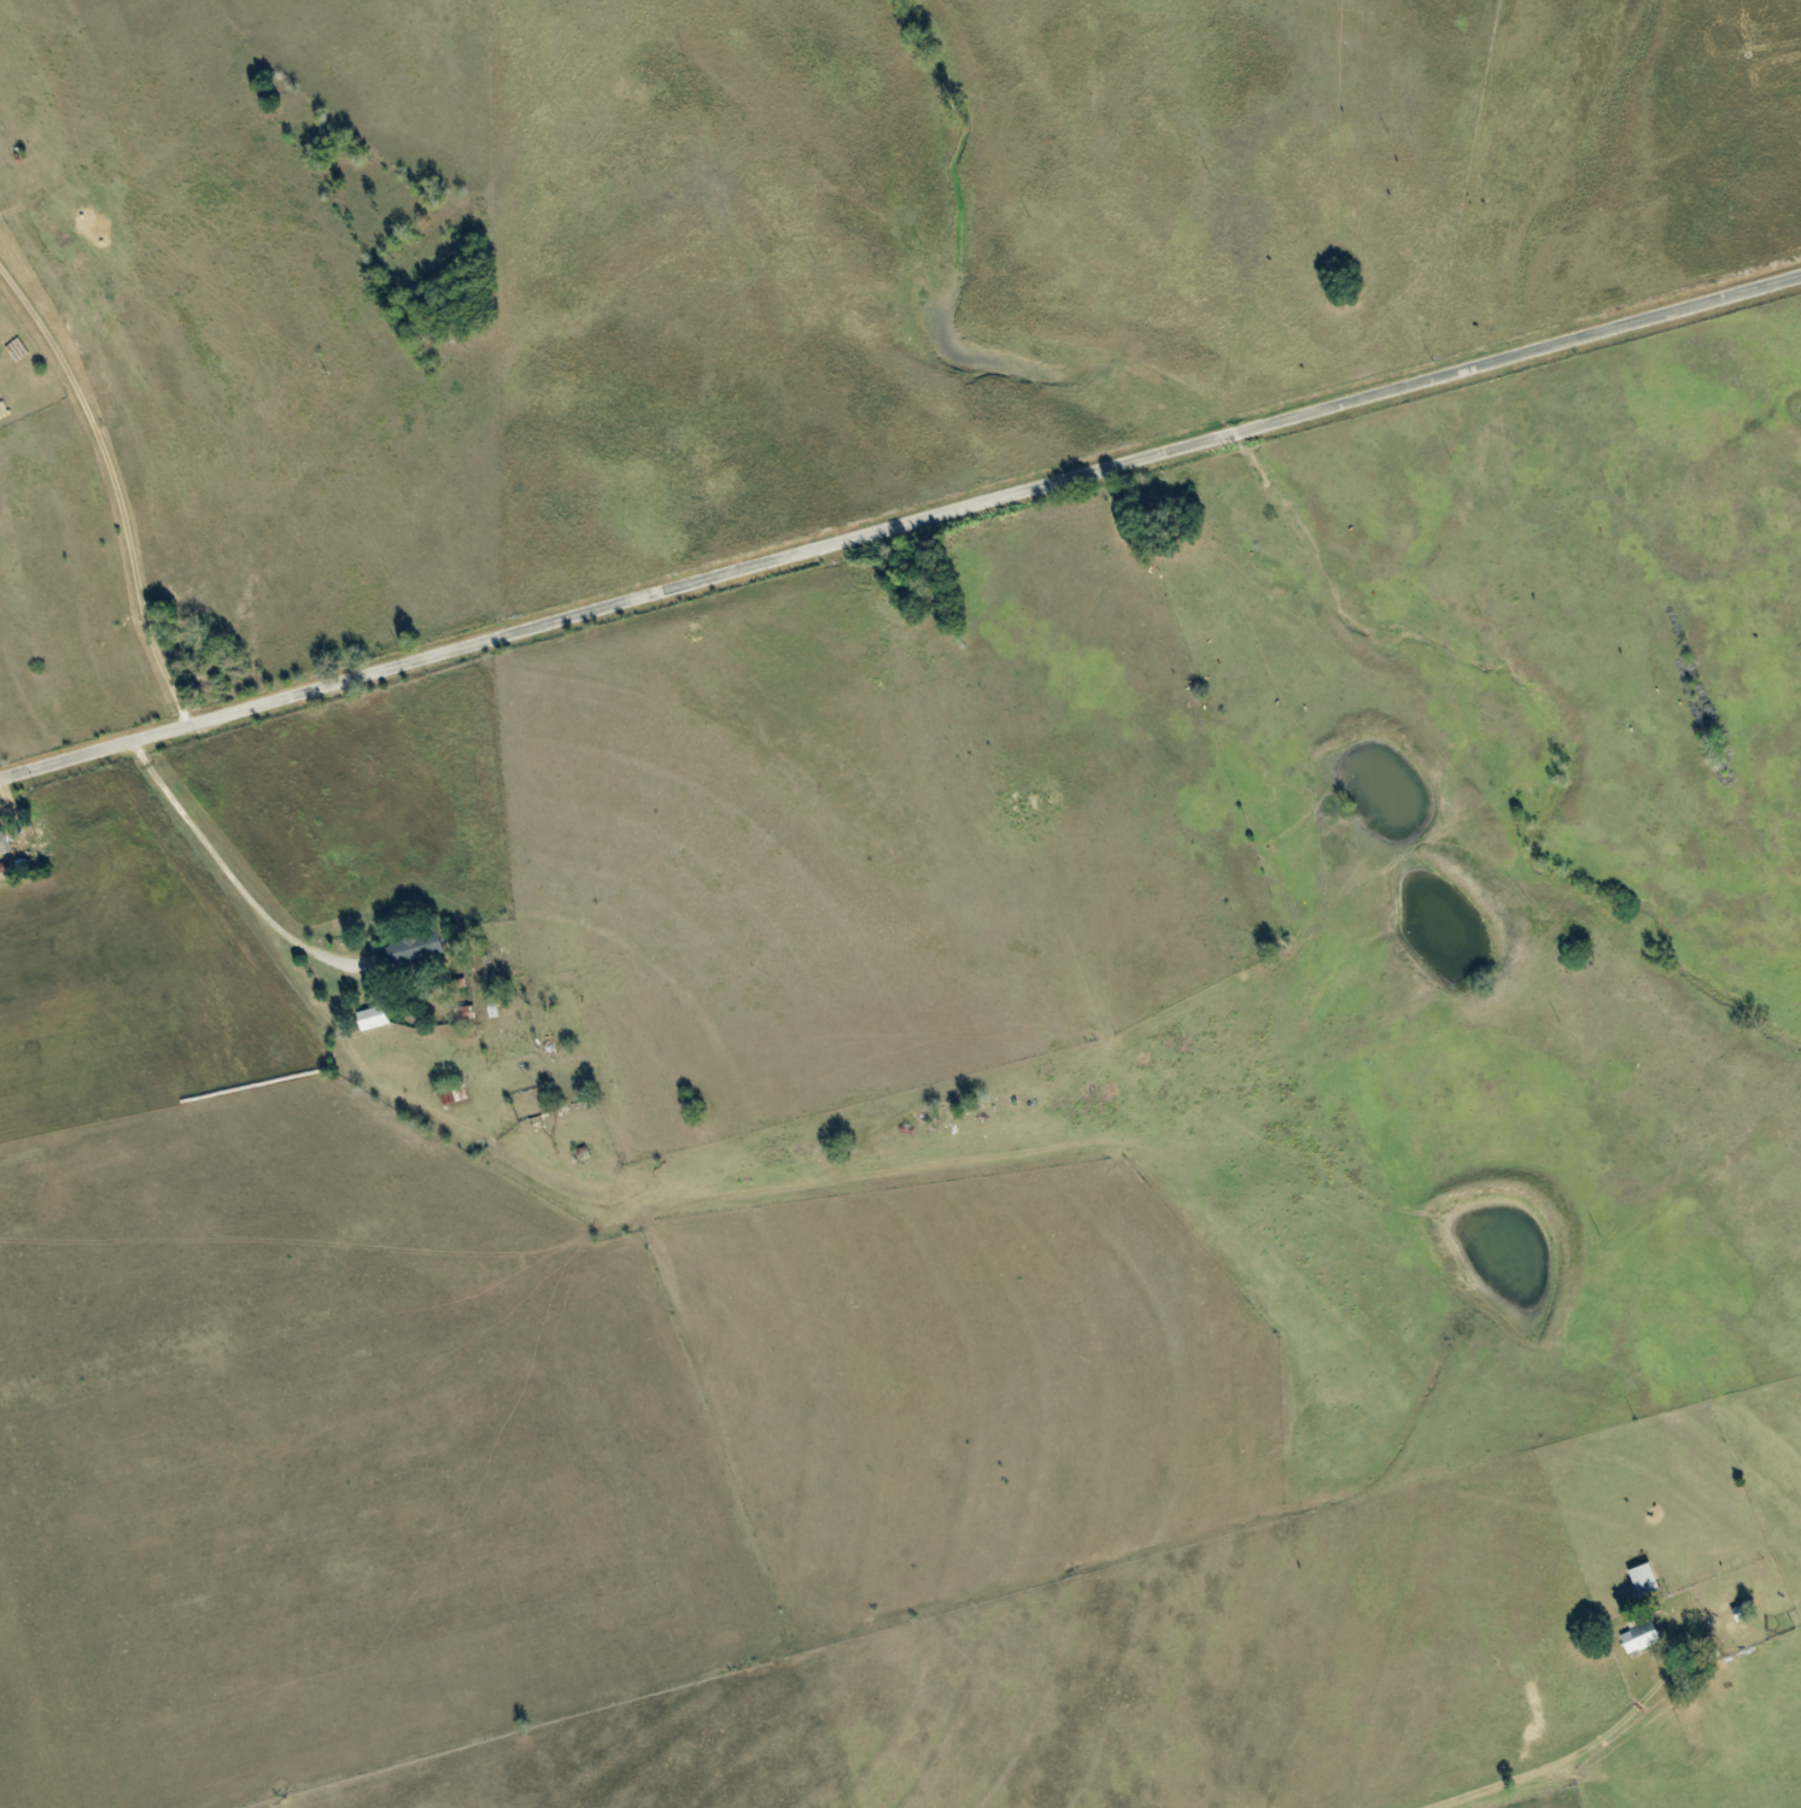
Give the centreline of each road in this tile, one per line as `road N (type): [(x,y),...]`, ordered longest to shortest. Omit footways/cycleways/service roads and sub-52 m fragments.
road 1 (residential): [(0,779),(1800,276)]

